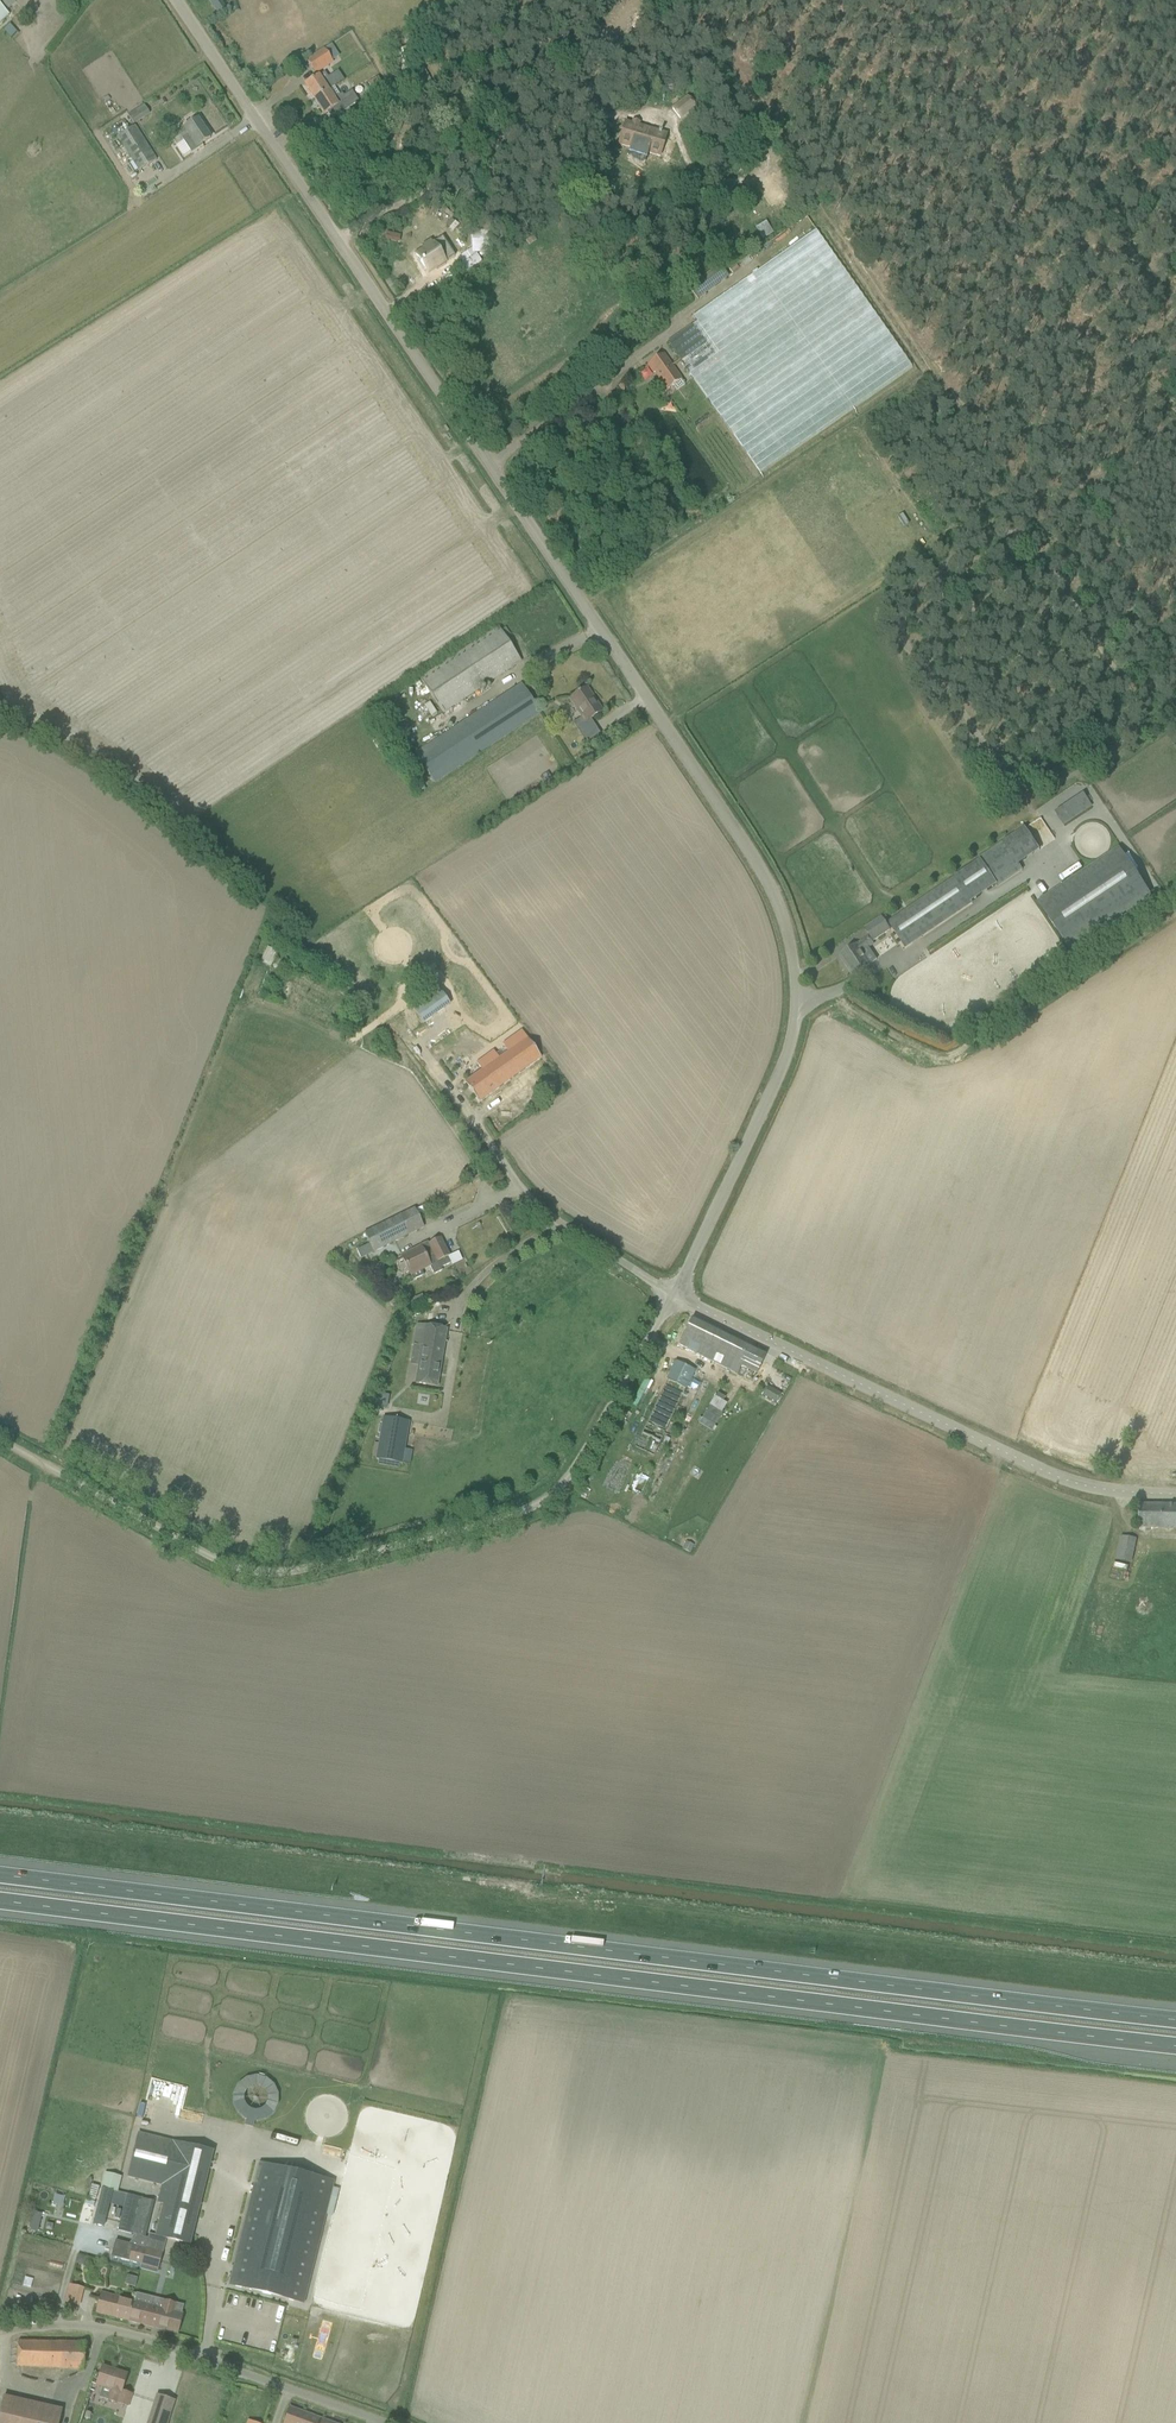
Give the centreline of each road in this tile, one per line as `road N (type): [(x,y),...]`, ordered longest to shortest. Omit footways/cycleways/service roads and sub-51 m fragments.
road 1 (unclassified): [(675,1300),(781,1065),(791,981),(774,907),(172,0)]
road 2 (motorway): [(1175,2013),(0,1875)]
road 3 (motorway): [(0,1905),(912,2018),(1175,2042)]
road 4 (unclassified): [(0,1447),(242,1581),(304,1580),(458,1545),(544,1511),(585,1458),(675,1300)]
road 5 (unclassified): [(1175,1496),(1073,1485),(675,1300)]
road 6 (track): [(832,994),(946,1059),(1175,916)]
road 7 (unclassified): [(385,2422),(95,2327),(0,2333)]
road 8 (unclassified): [(675,1300),(559,1229),(457,1105)]

